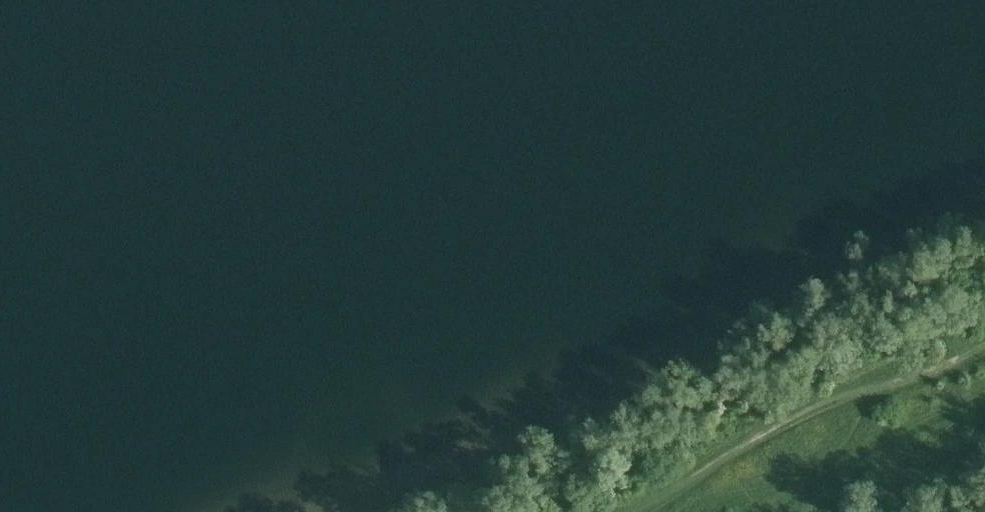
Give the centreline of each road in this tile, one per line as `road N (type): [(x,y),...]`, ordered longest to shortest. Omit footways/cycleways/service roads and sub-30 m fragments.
road 1 (track): [(606,511),(984,301)]

